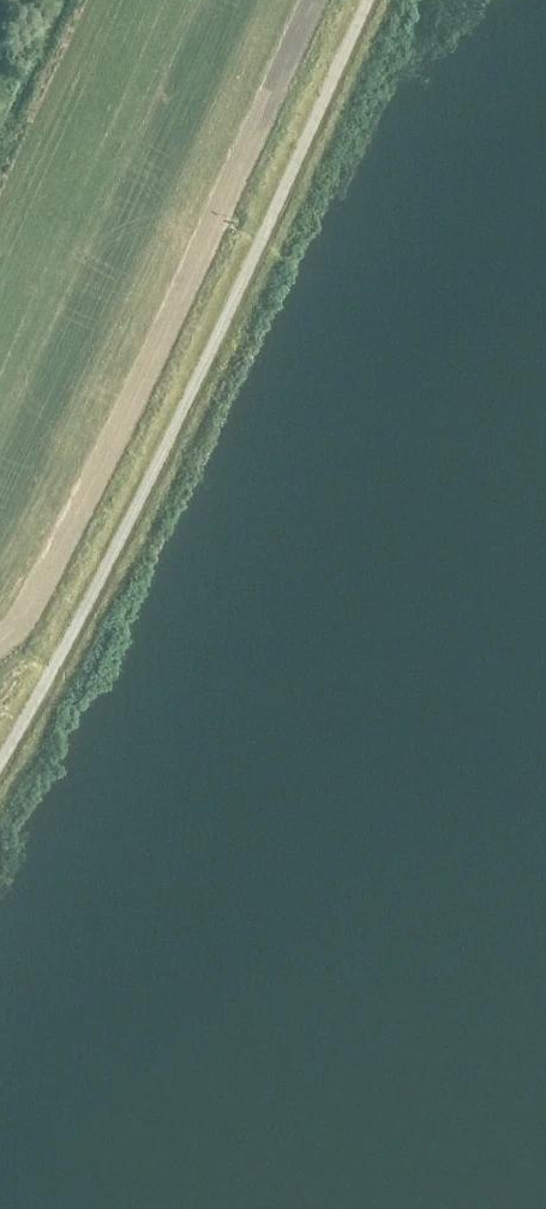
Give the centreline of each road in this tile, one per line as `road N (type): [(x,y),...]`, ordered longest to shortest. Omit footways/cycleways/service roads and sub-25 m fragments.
road 1 (unclassified): [(0,644),(37,606),(310,0)]

